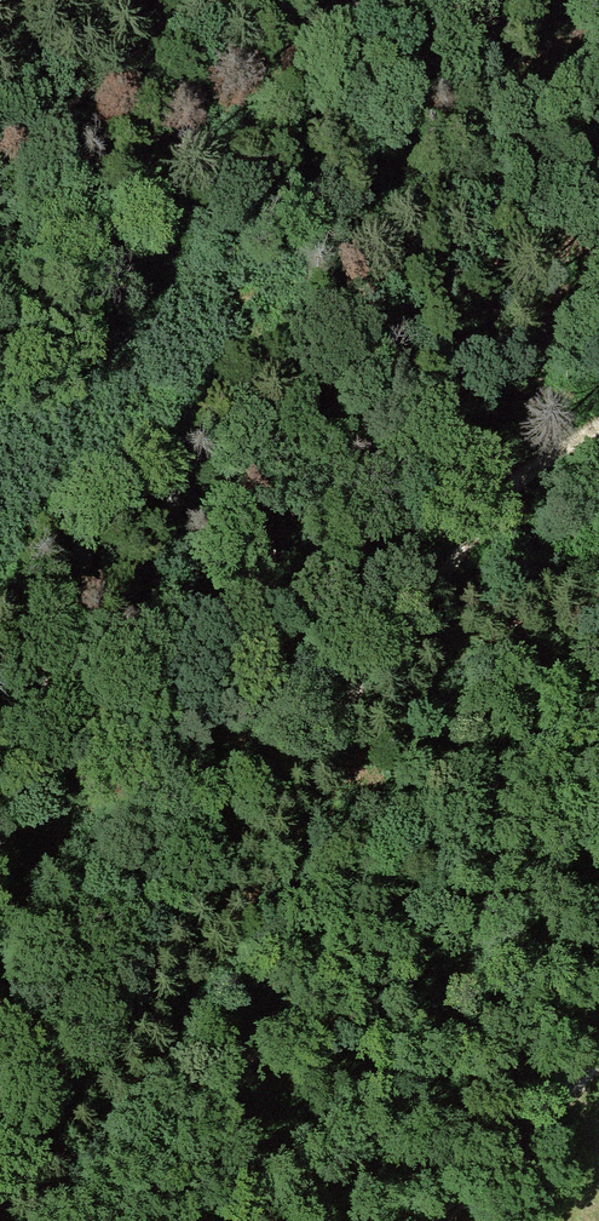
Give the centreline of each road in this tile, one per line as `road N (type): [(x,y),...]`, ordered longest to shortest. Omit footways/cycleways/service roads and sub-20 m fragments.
road 1 (track): [(0,1198),(184,863),(542,461),(598,426)]
road 2 (track): [(302,0),(192,36),(0,157)]
road 3 (track): [(444,1220),(598,1066)]

